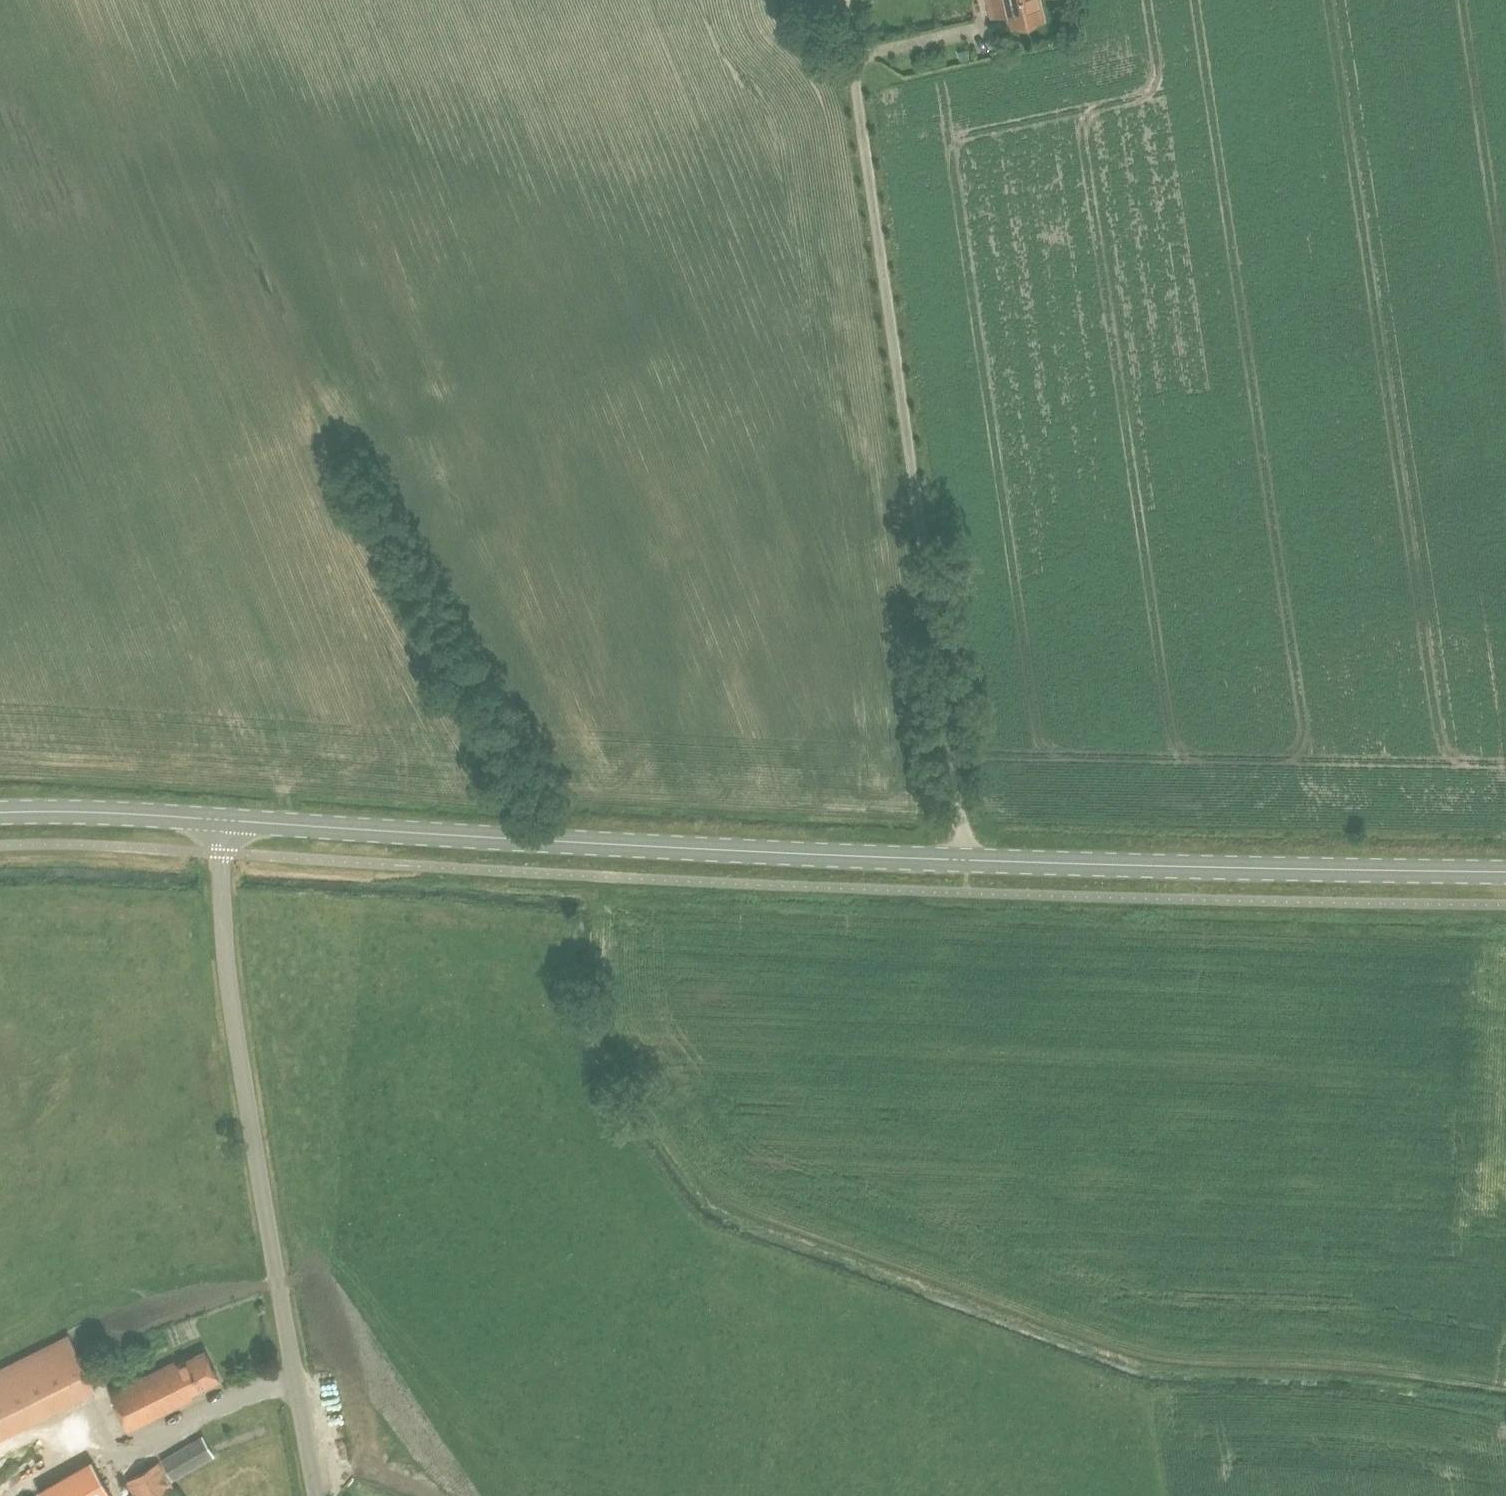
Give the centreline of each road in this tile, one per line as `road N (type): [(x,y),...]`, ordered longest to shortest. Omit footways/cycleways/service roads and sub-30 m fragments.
road 1 (secondary): [(1505,872),(966,862),(225,823)]
road 2 (unclassified): [(319,1495),(237,1042),(220,892),(225,823)]
road 3 (secondary): [(225,823),(0,815)]

